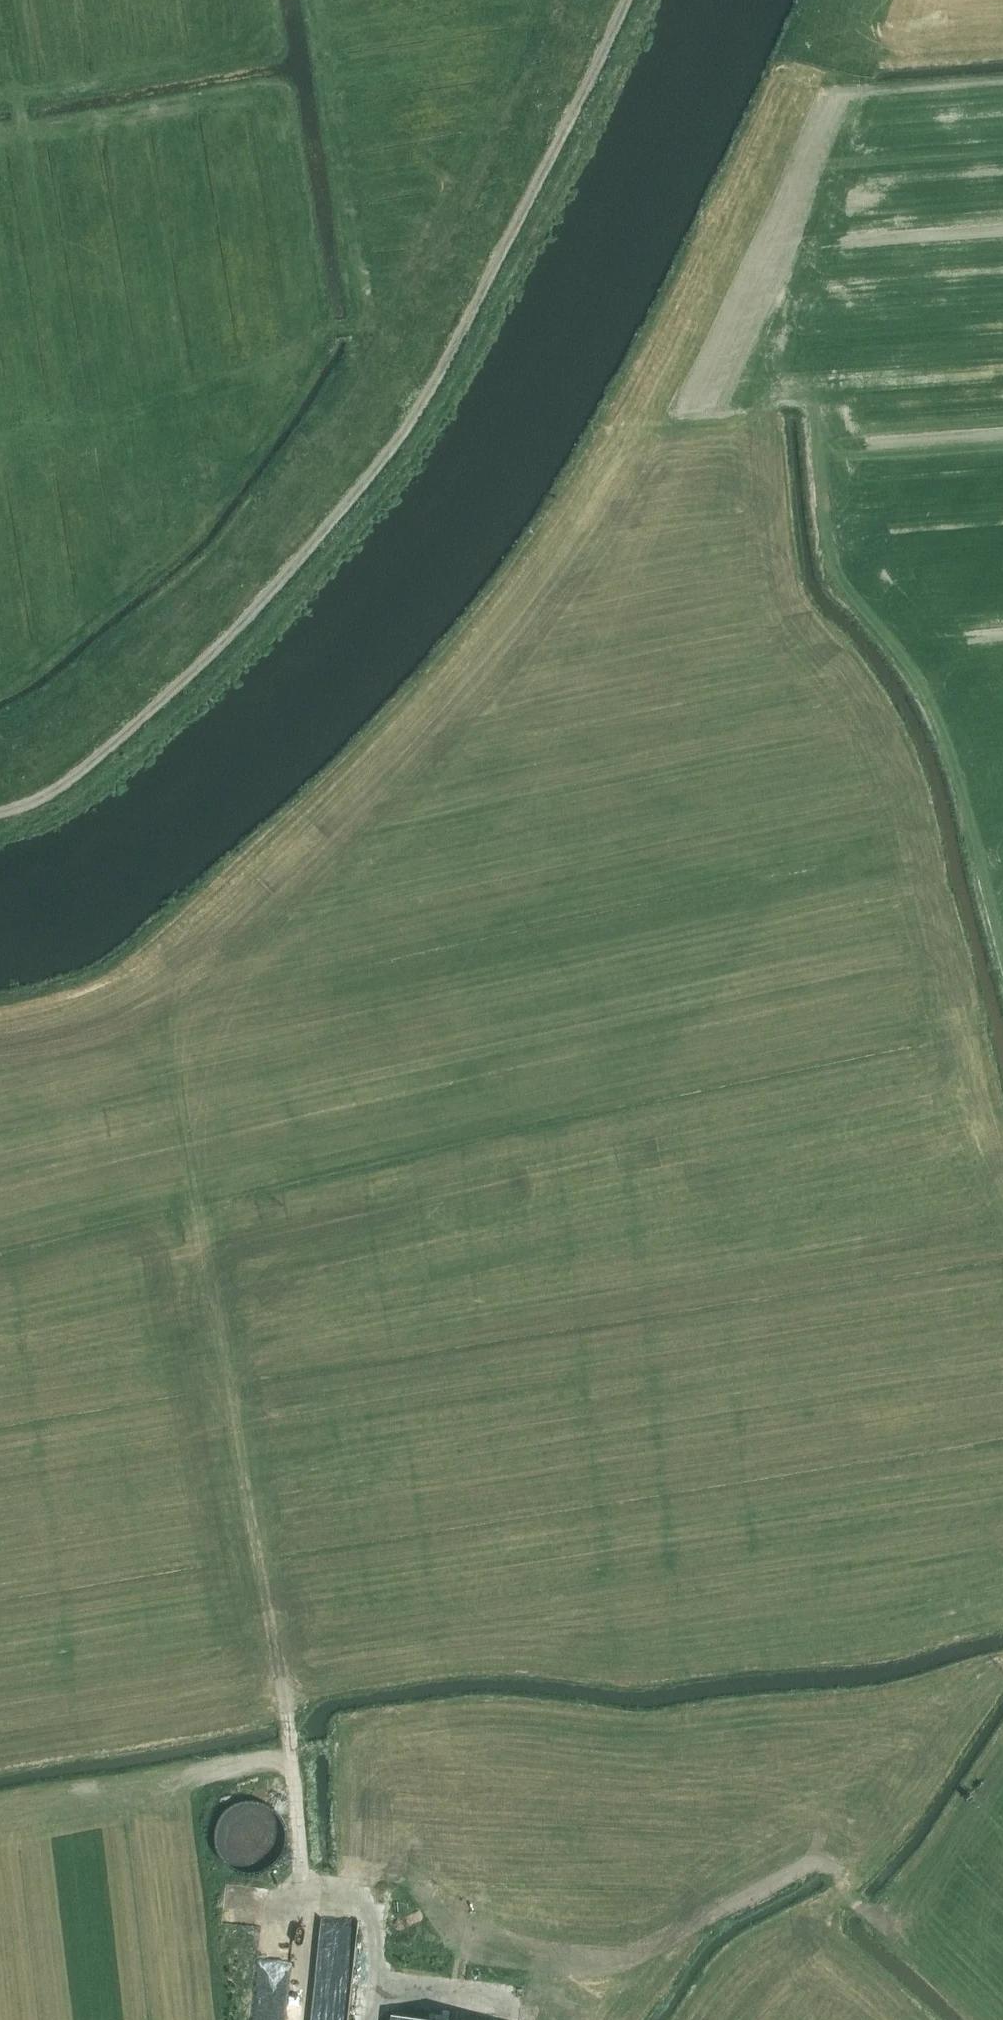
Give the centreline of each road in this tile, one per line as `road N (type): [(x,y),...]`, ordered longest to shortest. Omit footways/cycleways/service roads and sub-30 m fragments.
road 1 (track): [(0,813),(58,788),(223,642),(403,432),(625,0)]
road 2 (track): [(364,2019),(376,1902),(301,1894),(288,1714)]

